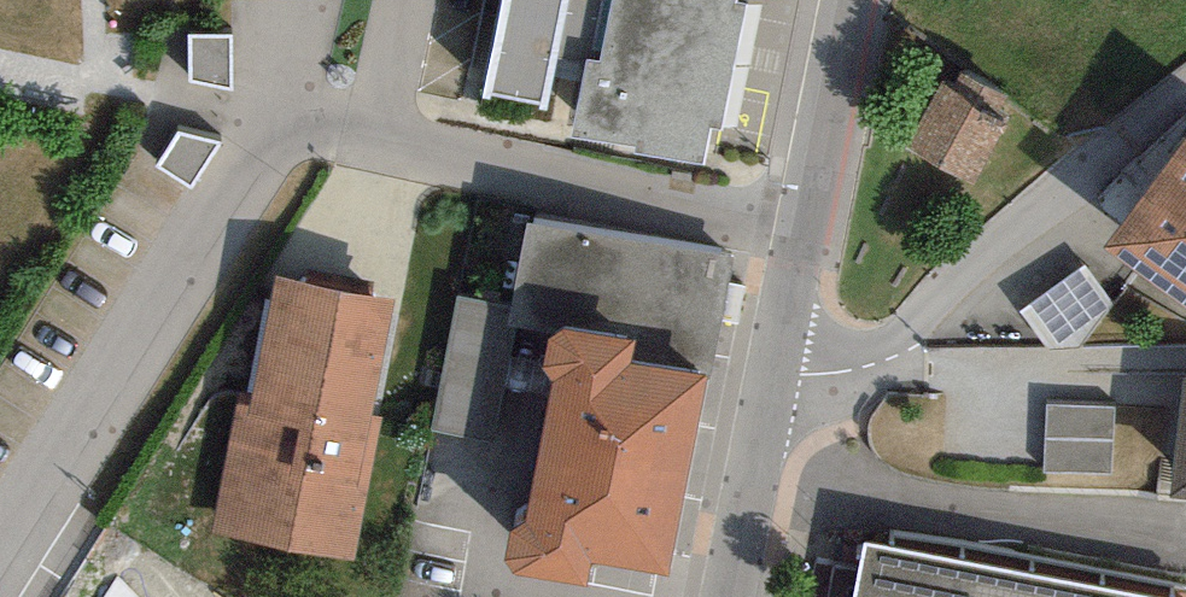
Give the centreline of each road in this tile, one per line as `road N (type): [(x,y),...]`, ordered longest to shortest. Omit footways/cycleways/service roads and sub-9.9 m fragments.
road 1 (residential): [(812,239),(310,129),(0,575)]
road 2 (residential): [(1185,79),(918,325),(860,370),(783,392)]
road 3 (residential): [(856,0),(812,239)]
road 4 (residential): [(783,392),(730,596)]
road 5 (residential): [(812,239),(783,392)]

